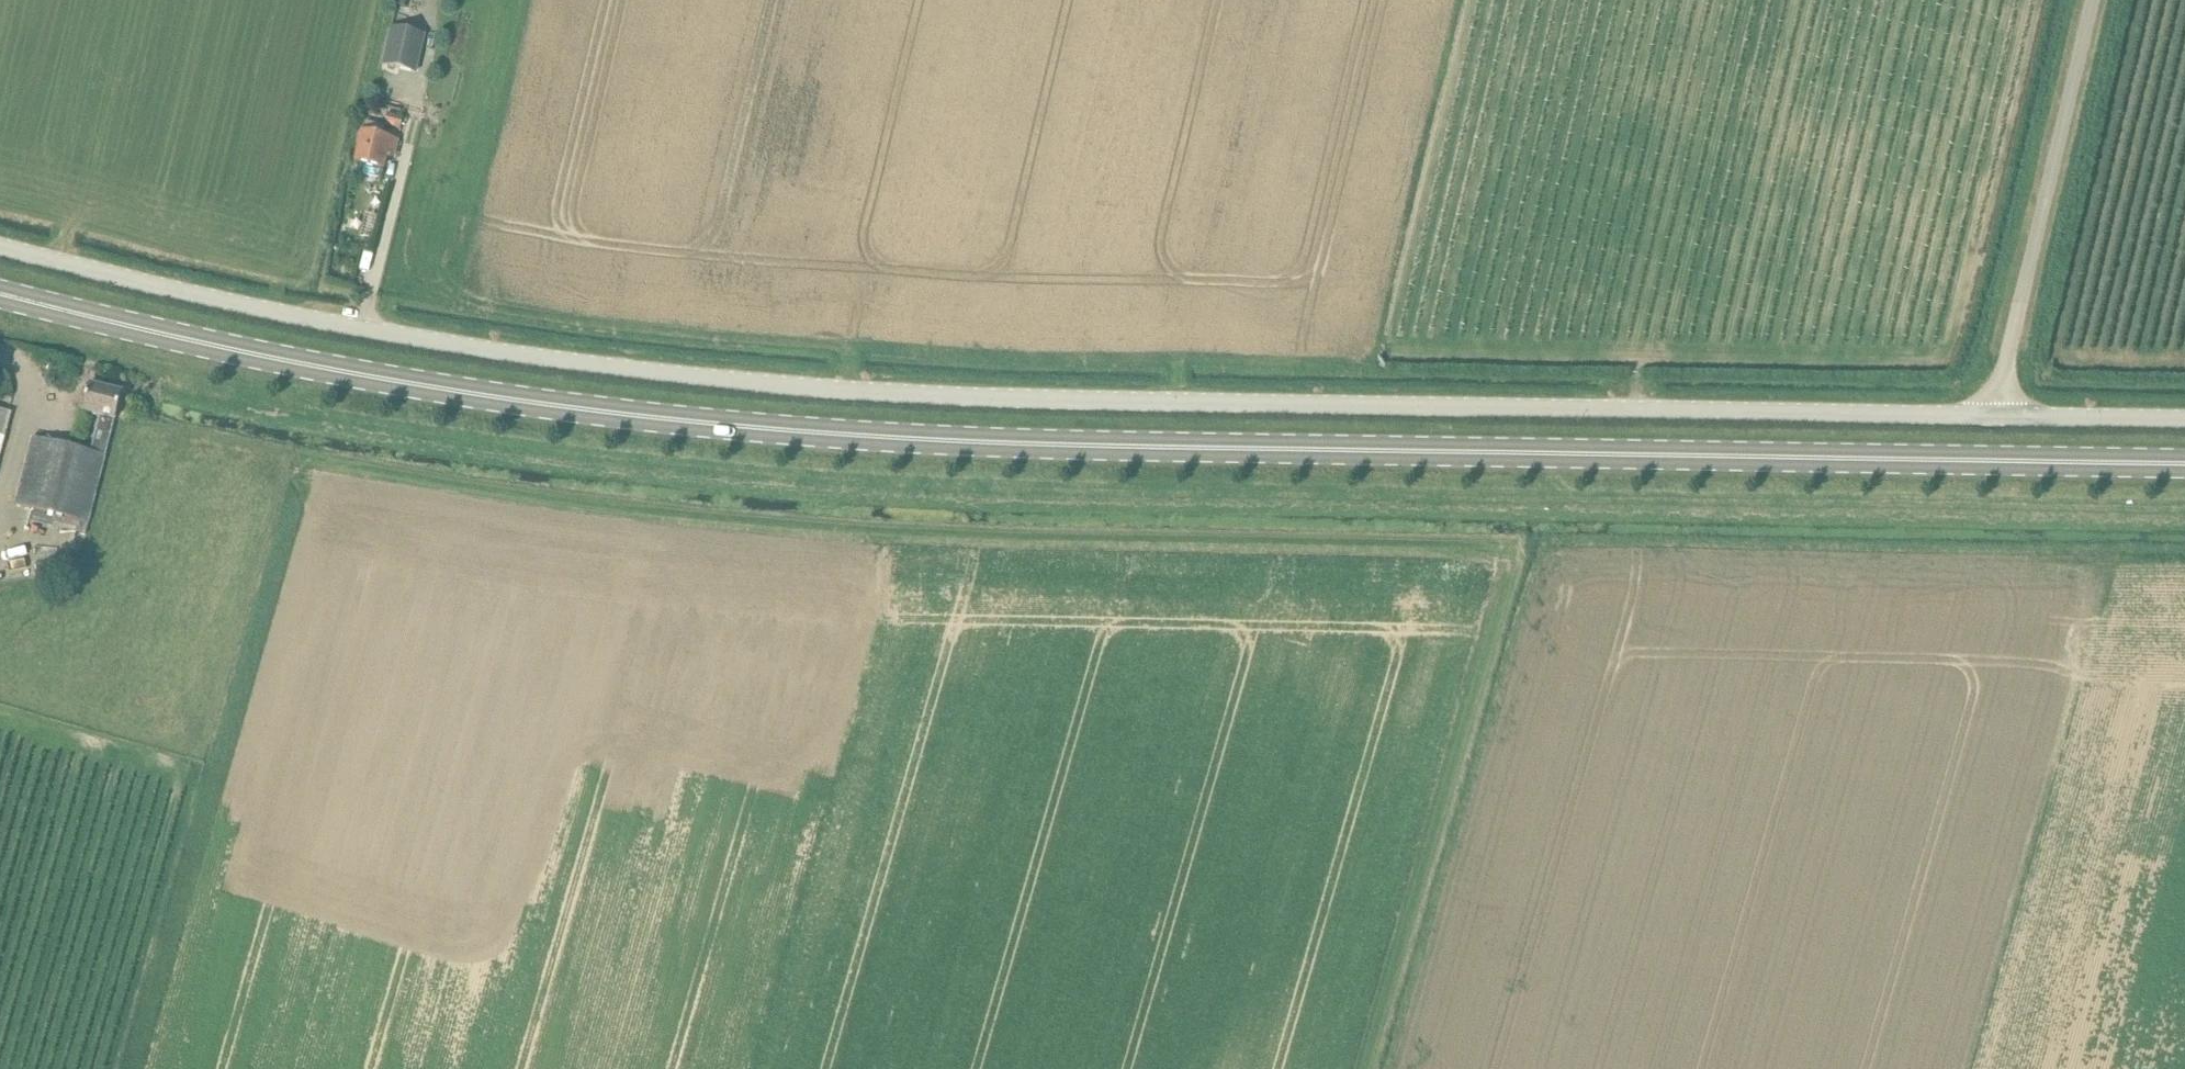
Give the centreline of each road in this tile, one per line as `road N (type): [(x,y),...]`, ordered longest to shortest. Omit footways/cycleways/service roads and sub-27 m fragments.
road 1 (primary): [(2184,460),(784,435),(501,401),(0,290)]
road 2 (unclassified): [(1993,420),(889,393),(431,347),(0,249)]
road 3 (unclassified): [(1993,420),(2091,0)]
road 4 (unclassified): [(1993,420),(2184,421)]

